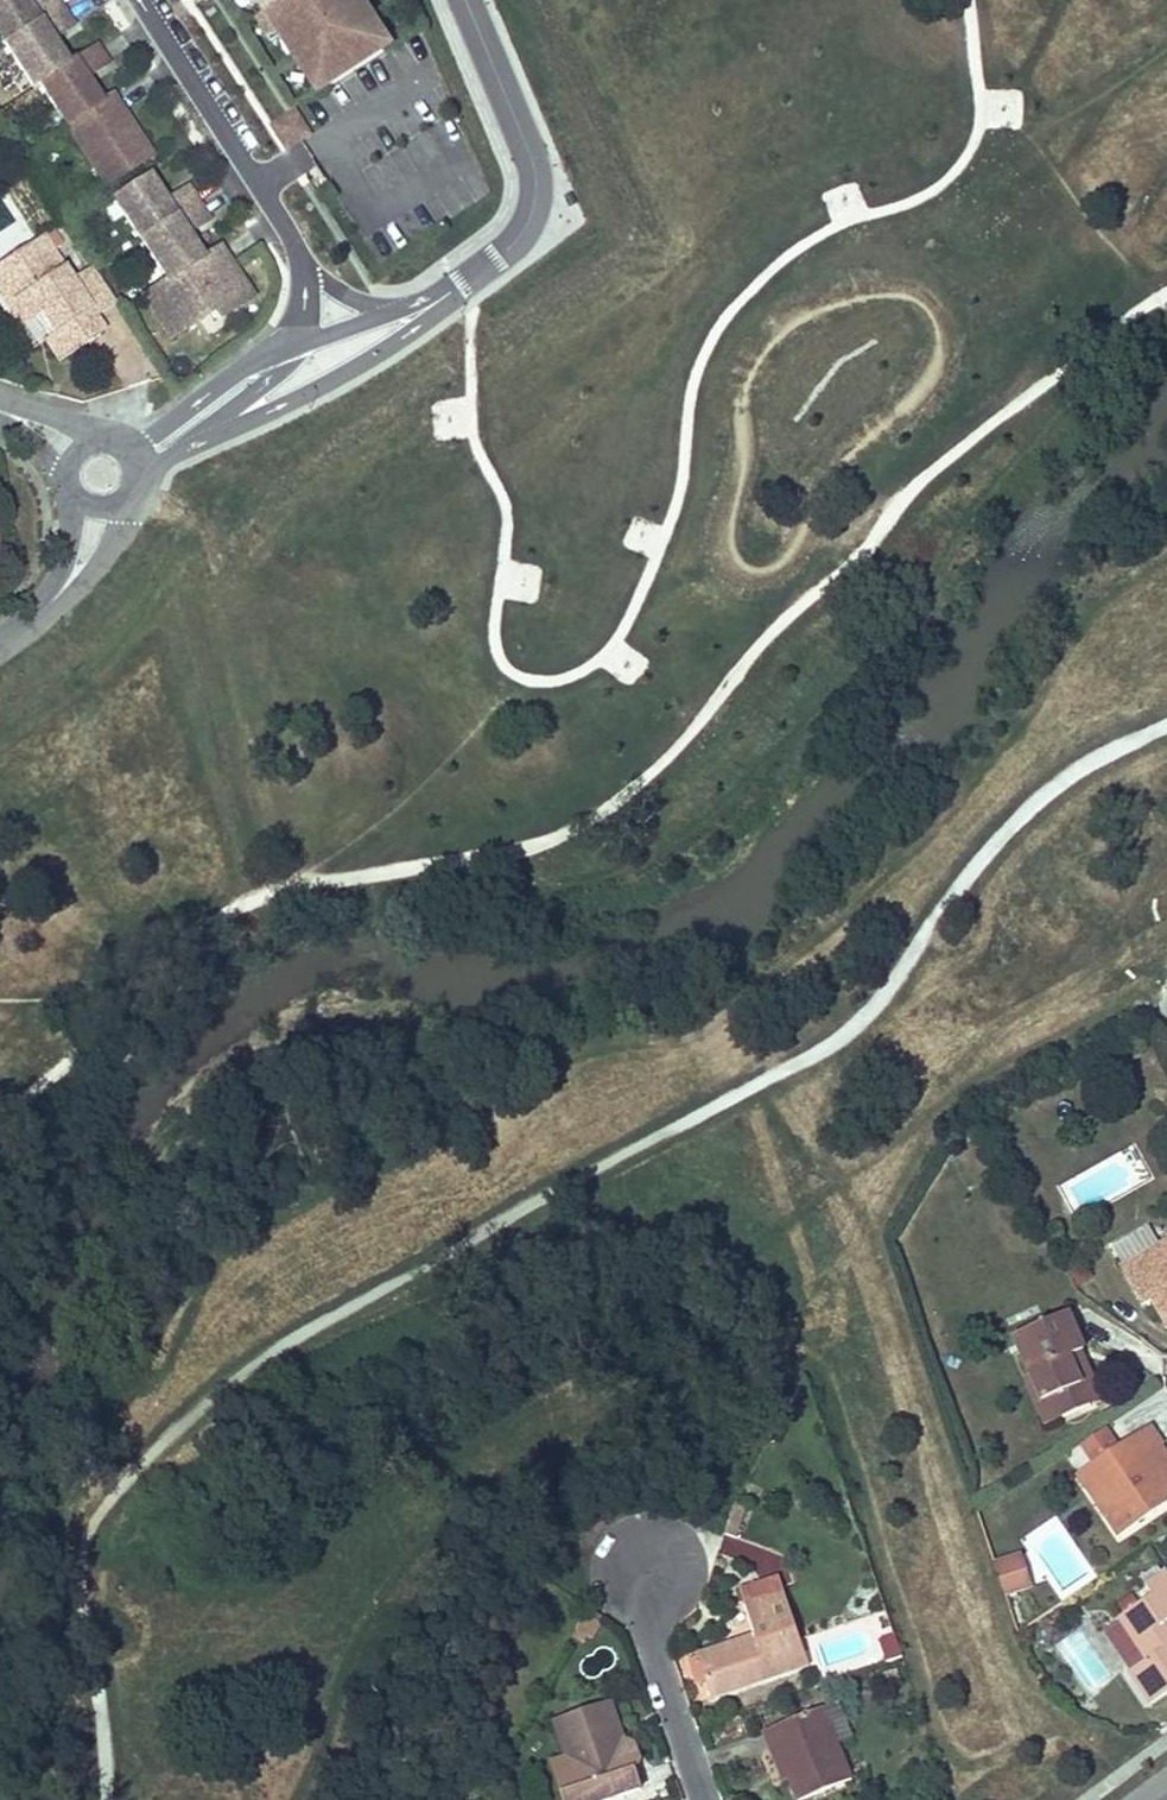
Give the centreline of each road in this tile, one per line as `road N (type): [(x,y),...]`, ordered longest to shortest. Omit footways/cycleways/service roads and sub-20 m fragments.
road 1 (residential): [(468,0),(535,163),(537,196),(515,245),(439,302)]
road 2 (residential): [(310,261),(269,176),(156,0)]
road 3 (residential): [(186,457),(310,395),(422,327),(439,302)]
road 4 (residential): [(707,1799),(652,1641),(650,1571)]
road 5 (residential): [(298,341),(253,362),(128,451)]
road 6 (residential): [(0,643),(60,596),(98,510)]
road 7 (residential): [(186,457),(287,364),(298,341)]

